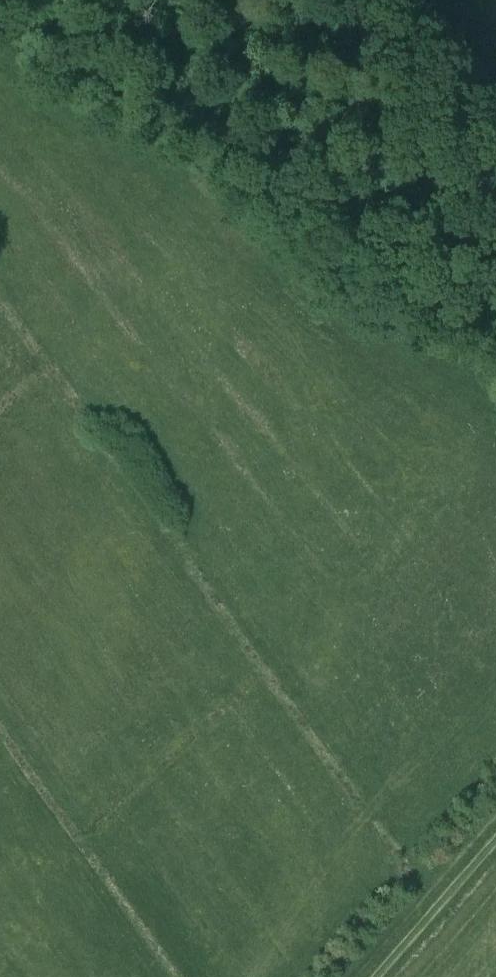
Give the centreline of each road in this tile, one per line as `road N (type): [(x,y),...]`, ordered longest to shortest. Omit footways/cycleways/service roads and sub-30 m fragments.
road 1 (unclassified): [(495,195),(350,0)]
road 2 (track): [(375,976),(495,842)]

